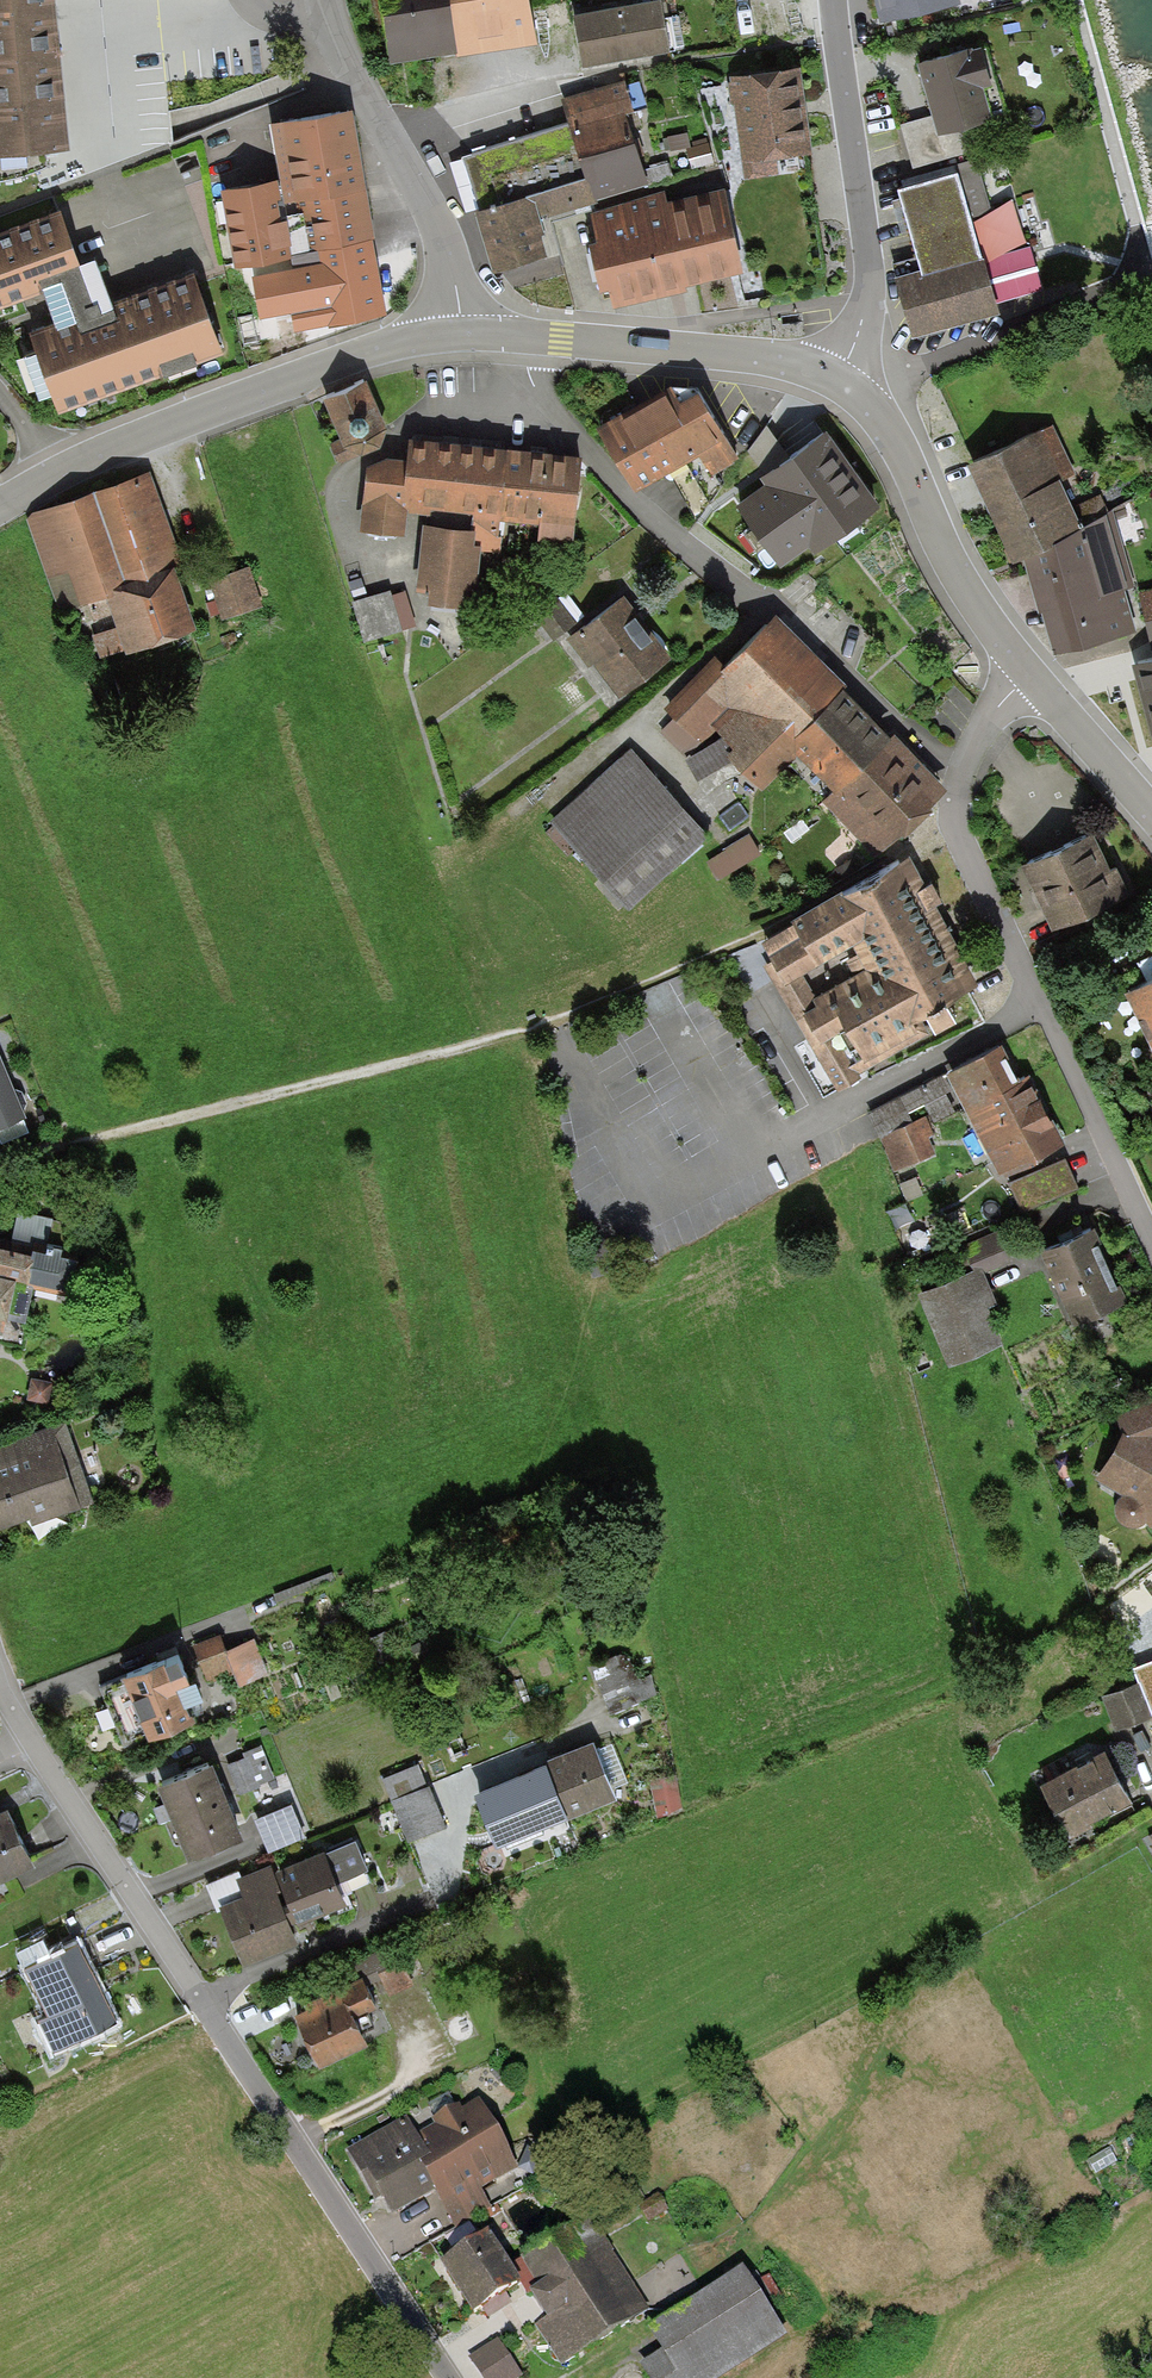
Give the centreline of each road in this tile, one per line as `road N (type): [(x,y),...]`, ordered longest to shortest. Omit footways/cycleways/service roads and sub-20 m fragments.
road 1 (residential): [(23,1747),(443,2377)]
road 2 (residential): [(523,339),(539,398),(663,531),(712,572),(777,595),(960,781)]
road 3 (unclassified): [(960,781),(946,828),(1151,1263)]
road 4 (tertiary): [(470,334),(396,343),(314,369),(0,503)]
road 5 (residential): [(841,379),(869,298),(870,266),(835,0)]
road 6 (residential): [(470,334),(445,246),(351,85),(319,0)]
road 7 (residential): [(1026,672),(964,593),(888,433),(841,379)]
road 8 (residential): [(841,379),(727,354),(523,339)]
road 9 (residential): [(1151,814),(1026,672)]
road 10 (unclassified): [(1026,672),(975,736),(960,781)]

